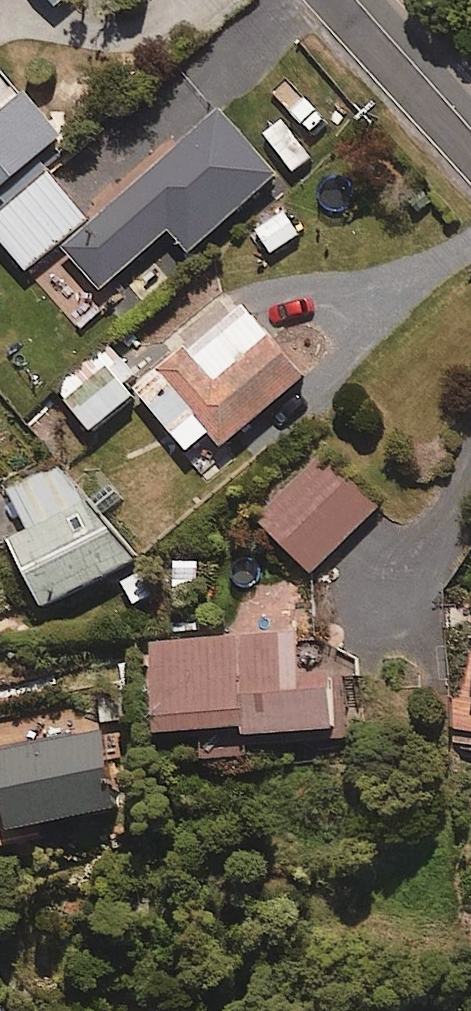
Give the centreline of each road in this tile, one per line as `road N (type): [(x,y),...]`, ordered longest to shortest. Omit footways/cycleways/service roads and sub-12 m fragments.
road 1 (tertiary): [(470,128),(364,0)]

